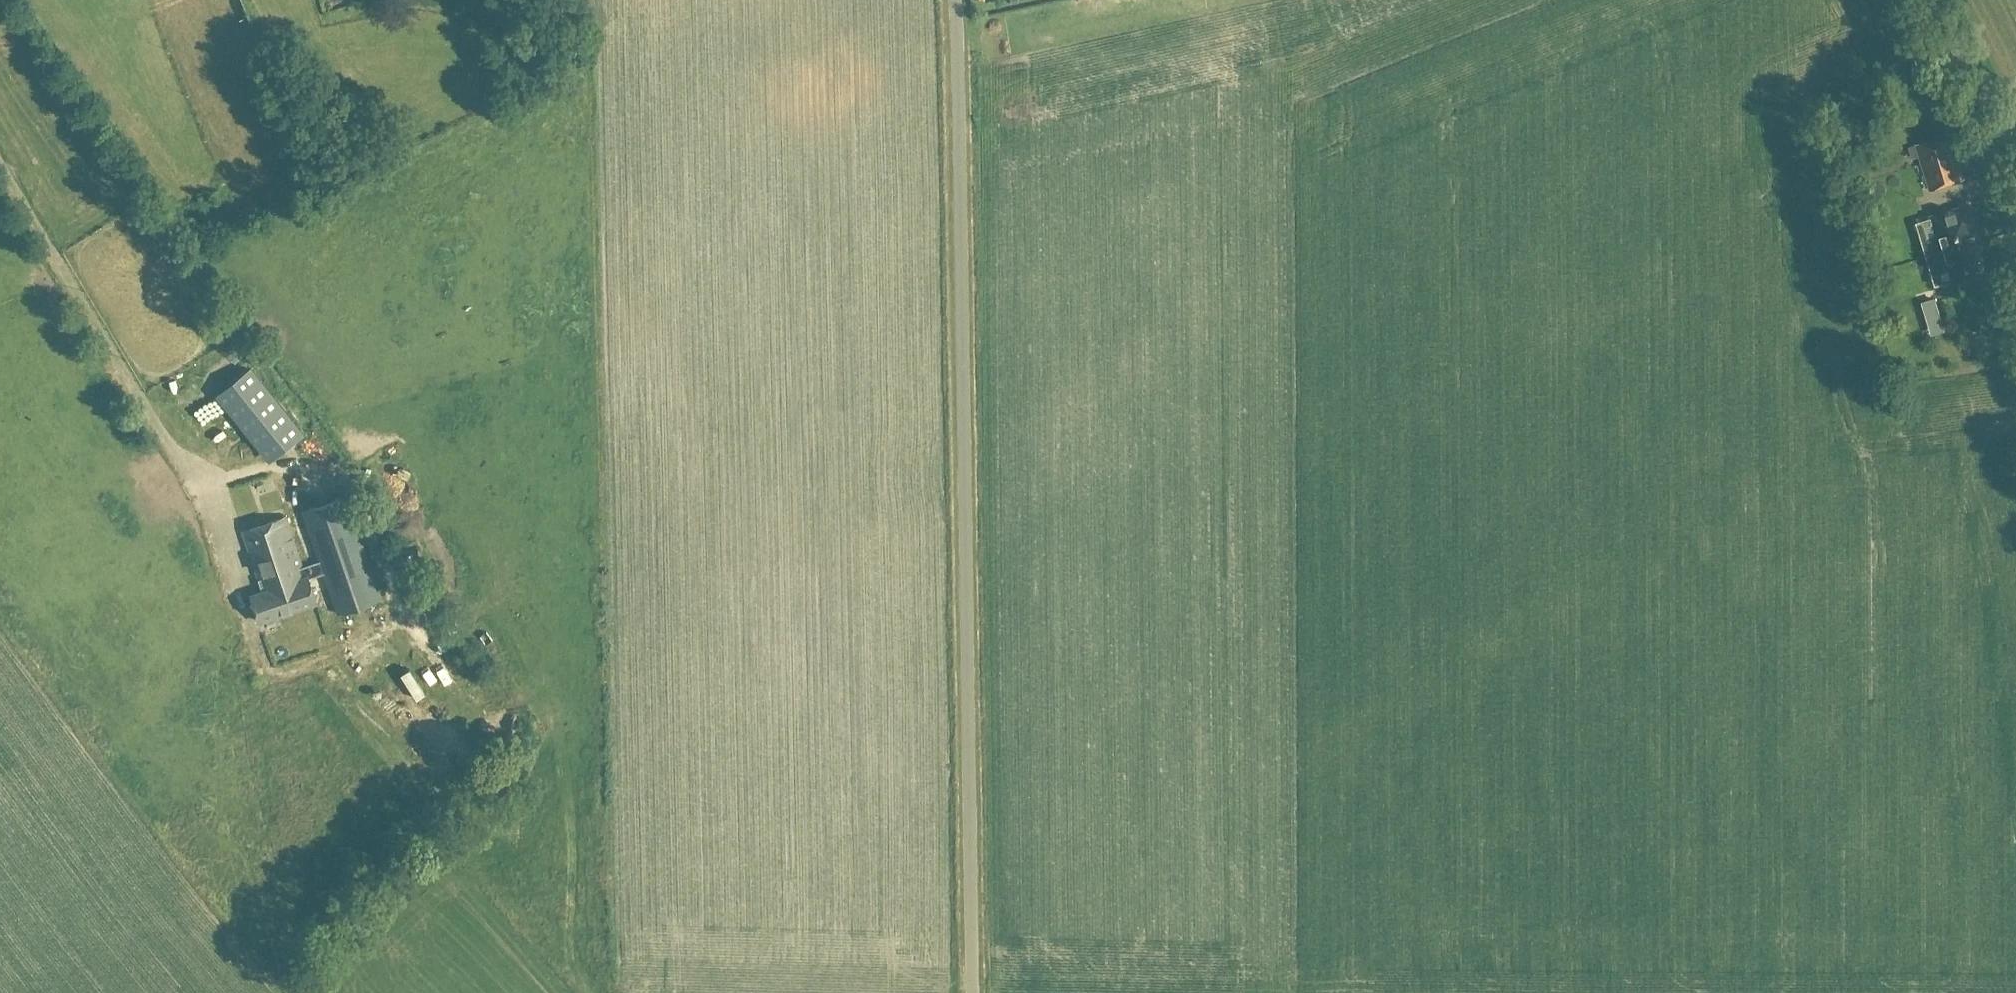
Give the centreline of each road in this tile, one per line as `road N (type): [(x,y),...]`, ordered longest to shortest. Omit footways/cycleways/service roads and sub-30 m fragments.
road 1 (unclassified): [(972,992),(955,0)]
road 2 (unclassified): [(2015,183),(1933,0)]

